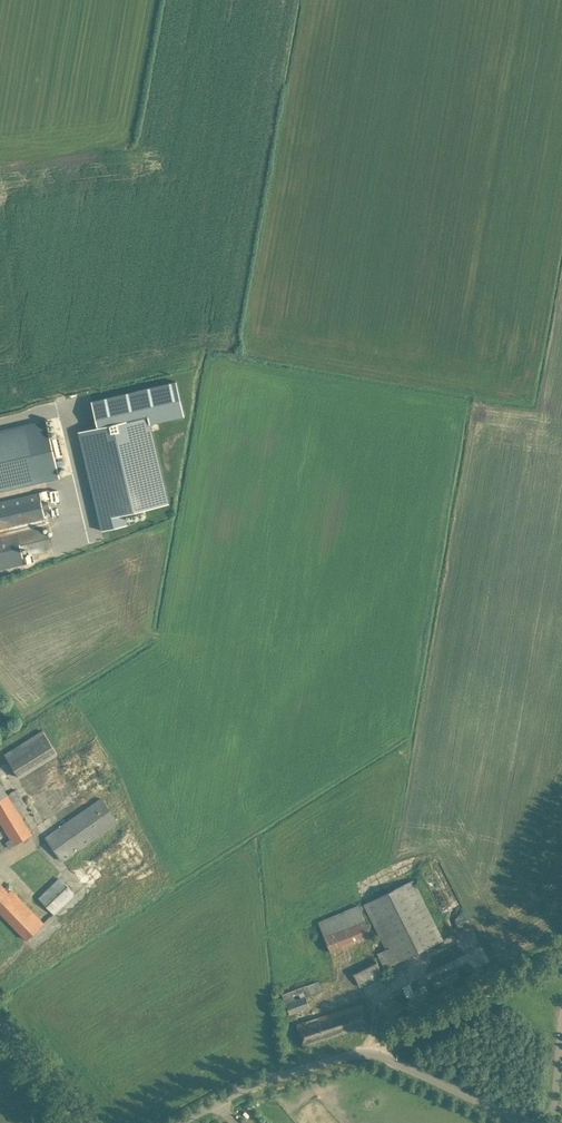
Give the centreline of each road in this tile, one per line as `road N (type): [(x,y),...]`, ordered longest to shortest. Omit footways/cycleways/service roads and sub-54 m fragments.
road 1 (unclassified): [(370,1053),(561,955)]
road 2 (unclassified): [(180,1122),(253,1086),(370,1053)]
road 3 (unclassified): [(526,1122),(370,1053)]
road 4 (tertiary): [(86,1122),(0,1020)]

